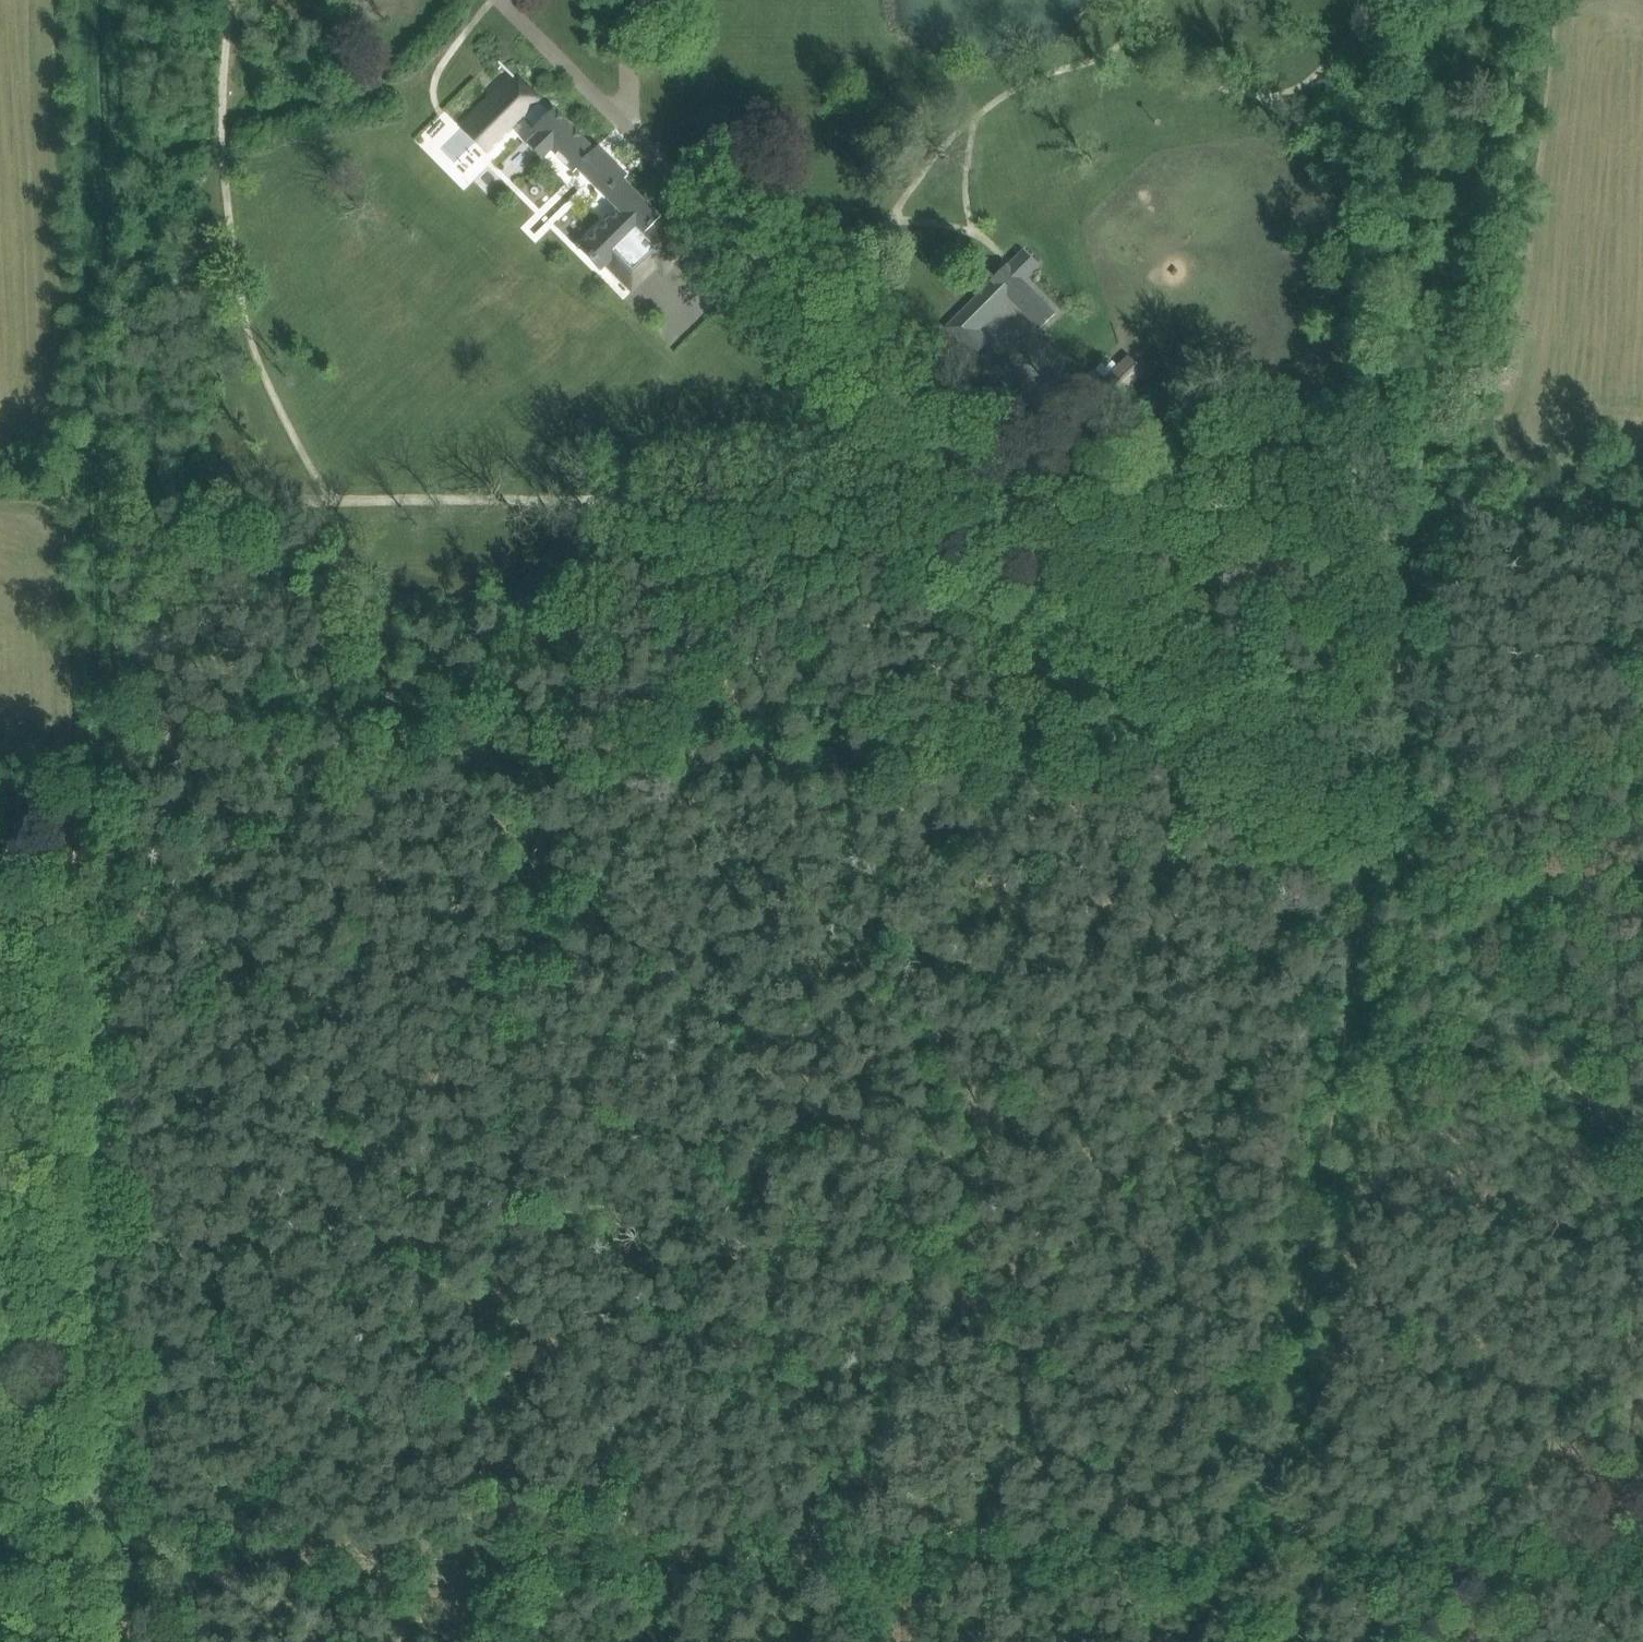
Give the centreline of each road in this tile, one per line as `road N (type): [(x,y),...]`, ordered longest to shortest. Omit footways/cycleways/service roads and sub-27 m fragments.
road 1 (track): [(84,0),(111,1565),(1274,1568)]
road 2 (track): [(1491,0),(1428,495),(1262,1641)]

